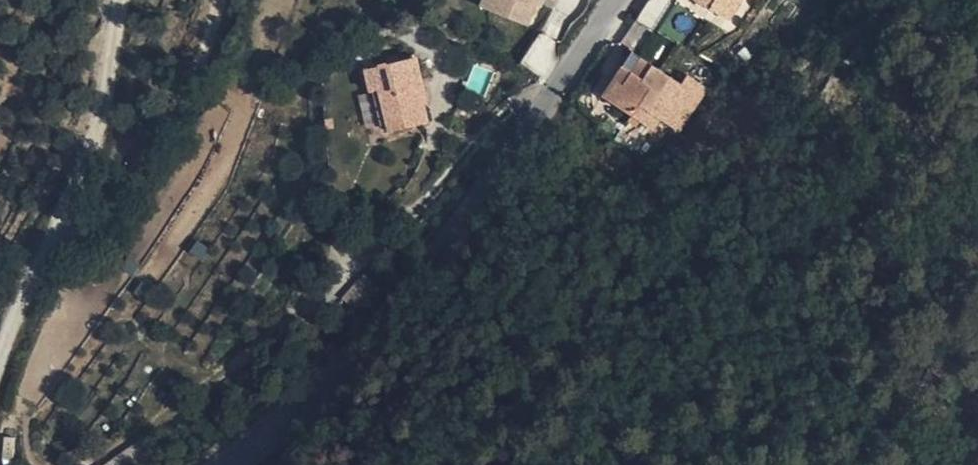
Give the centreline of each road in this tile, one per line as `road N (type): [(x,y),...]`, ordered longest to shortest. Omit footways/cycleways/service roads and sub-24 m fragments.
road 1 (tertiary): [(616,0),(341,398),(245,464)]
road 2 (track): [(121,0),(92,149),(0,367)]

